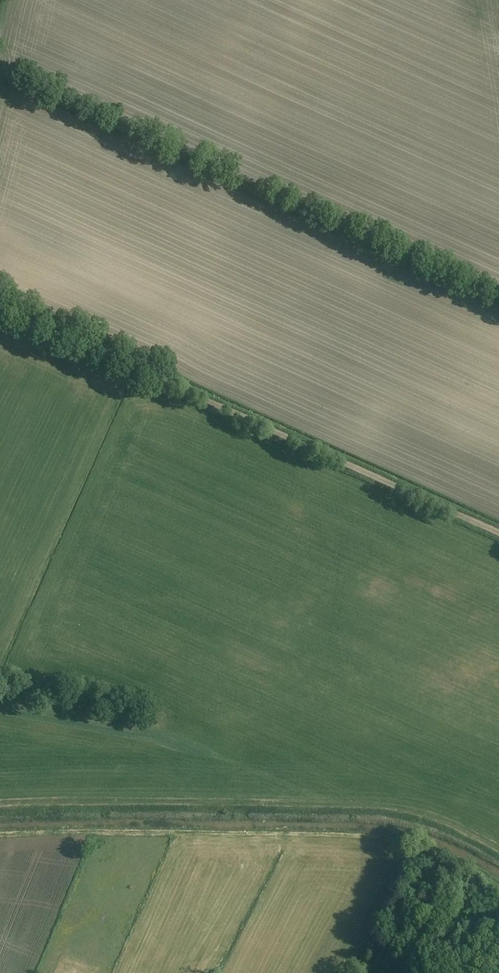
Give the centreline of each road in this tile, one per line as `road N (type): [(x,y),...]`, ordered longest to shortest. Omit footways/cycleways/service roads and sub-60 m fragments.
road 1 (track): [(0,309),(498,534)]
road 2 (track): [(0,809),(386,812),(446,826),(498,854)]

